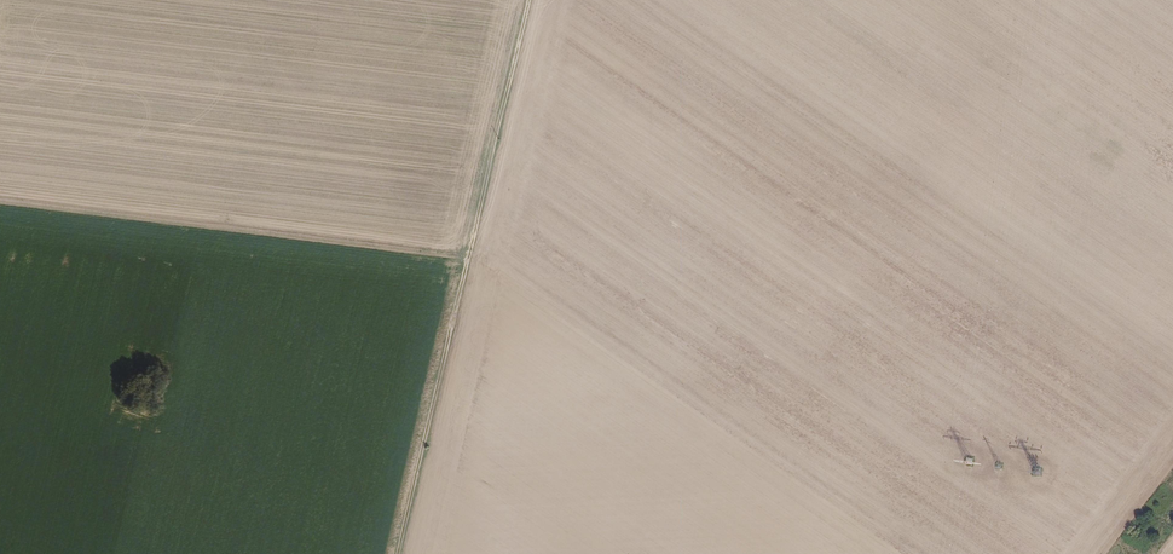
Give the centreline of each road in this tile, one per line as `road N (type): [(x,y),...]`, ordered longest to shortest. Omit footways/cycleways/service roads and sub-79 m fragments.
road 1 (track): [(528,0),(398,553)]

